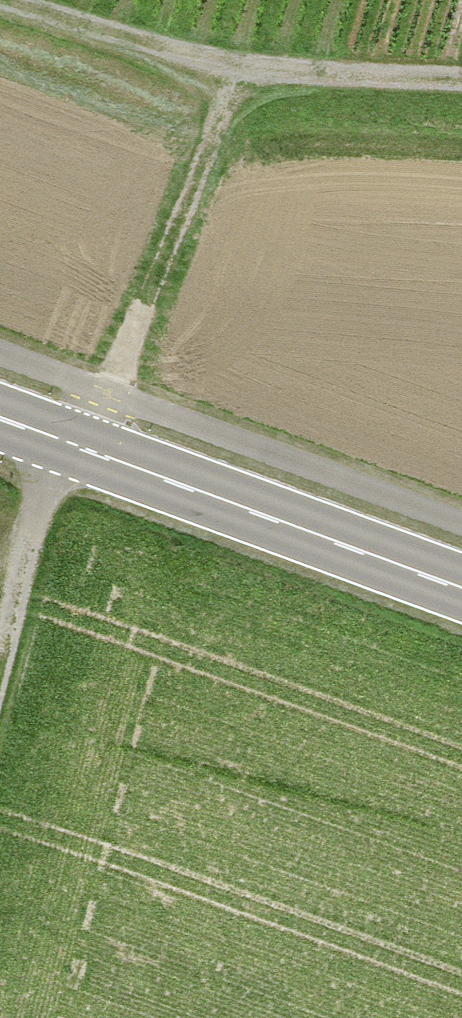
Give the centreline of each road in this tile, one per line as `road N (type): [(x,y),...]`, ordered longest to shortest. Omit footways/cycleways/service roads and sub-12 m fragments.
road 1 (primary): [(0,419),(461,590)]
road 2 (track): [(233,79),(93,454)]
road 3 (track): [(0,696),(66,443)]
road 4 (track): [(0,14),(233,79)]
road 5 (track): [(233,79),(461,89)]

